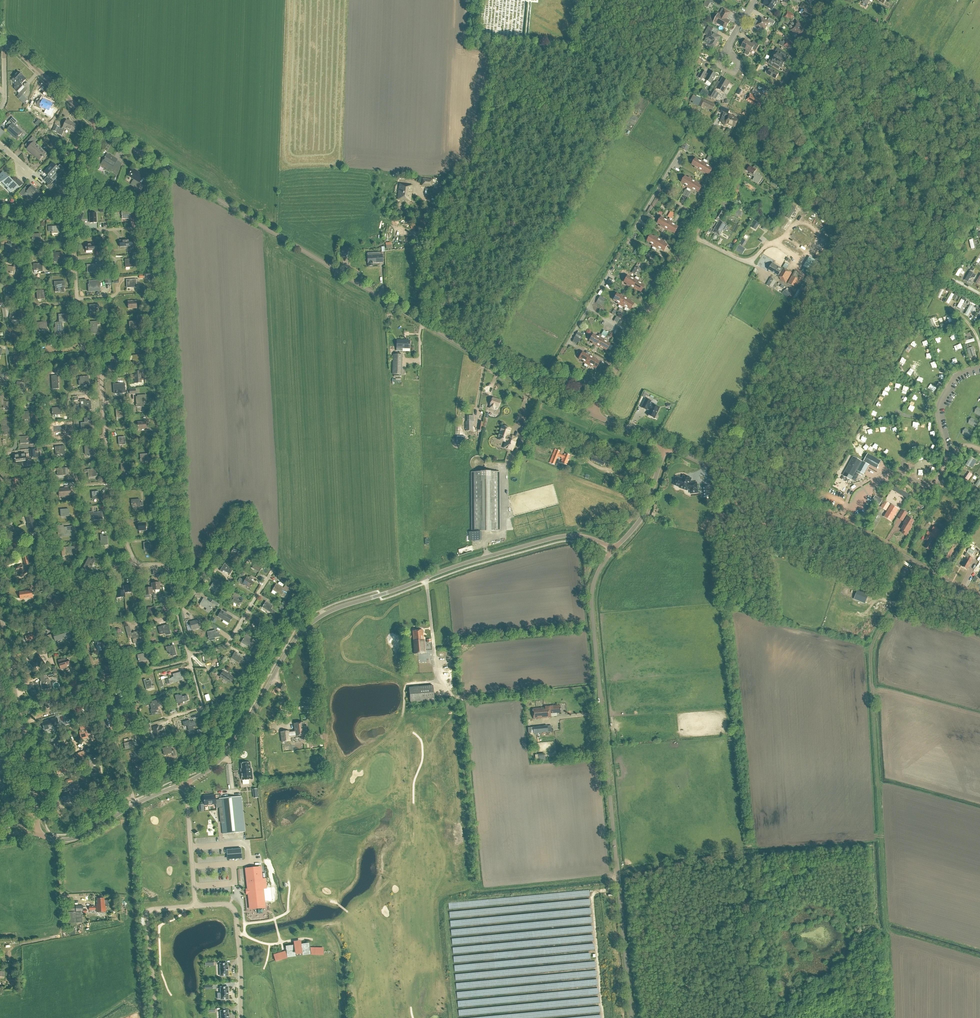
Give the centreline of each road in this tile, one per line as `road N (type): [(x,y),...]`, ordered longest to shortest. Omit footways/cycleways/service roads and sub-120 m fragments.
road 1 (unclassified): [(592,414),(481,358),(94,122)]
road 2 (unclassified): [(184,784),(231,749),(290,647),(323,615),(551,539),(580,536),(613,549)]
road 3 (residential): [(592,414),(834,0)]
road 4 (unclassified): [(630,1017),(591,601),(613,549)]
road 5 (unclassified): [(979,601),(877,542),(665,447)]
road 6 (track): [(2,615),(33,615),(42,624),(66,616),(83,631),(134,800)]
road 7 (unclassified): [(36,833),(0,602)]
road 8 (unclassified): [(78,296),(80,336),(101,366),(112,489)]
road 9 (track): [(0,451),(16,445),(0,269)]
road 10 (unclassified): [(36,833),(77,837),(184,784)]
road 11 (residential): [(155,1017),(148,912),(195,905)]
road 12 (unclassified): [(112,489),(134,560),(167,568),(176,609)]
road 13 (residential): [(241,1017),(236,912),(224,903),(195,905)]
road 14 (residential): [(195,905),(184,784)]
road 15 (unclassified): [(191,659),(227,647),(269,575)]

